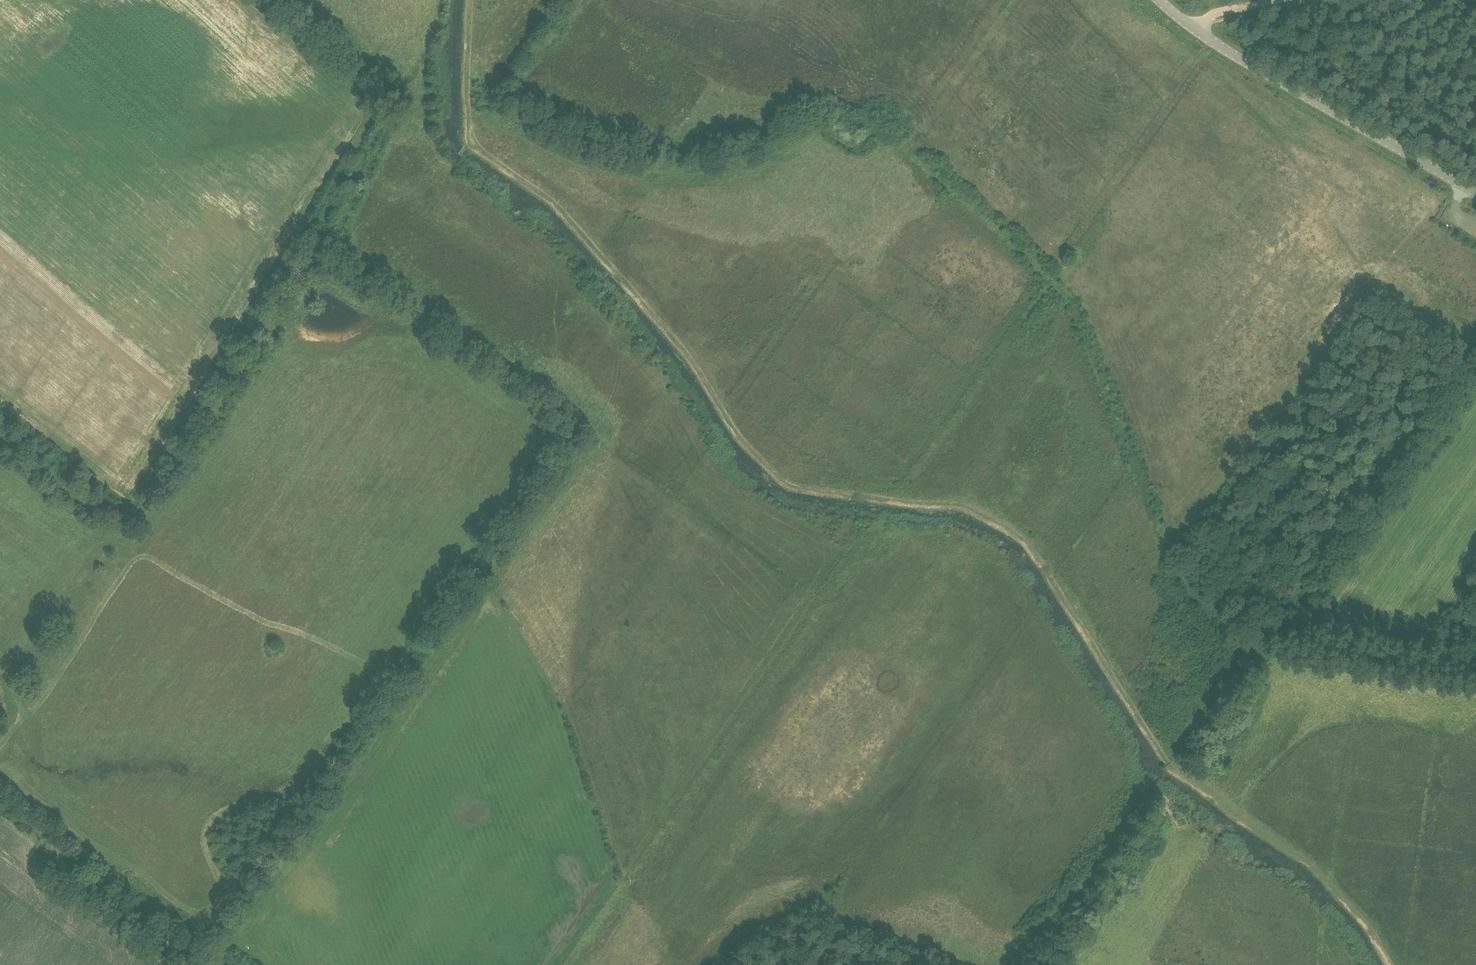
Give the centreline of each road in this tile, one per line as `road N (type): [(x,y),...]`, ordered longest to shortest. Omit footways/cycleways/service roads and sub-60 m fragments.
road 1 (track): [(1164,758),(1475,353)]
road 2 (track): [(1392,964),(1359,914),(1312,866),(1169,764),(1084,631)]
road 3 (tertiary): [(1475,193),(1211,40),(1159,0)]
road 4 (track): [(193,964),(72,880),(47,841),(0,806)]

